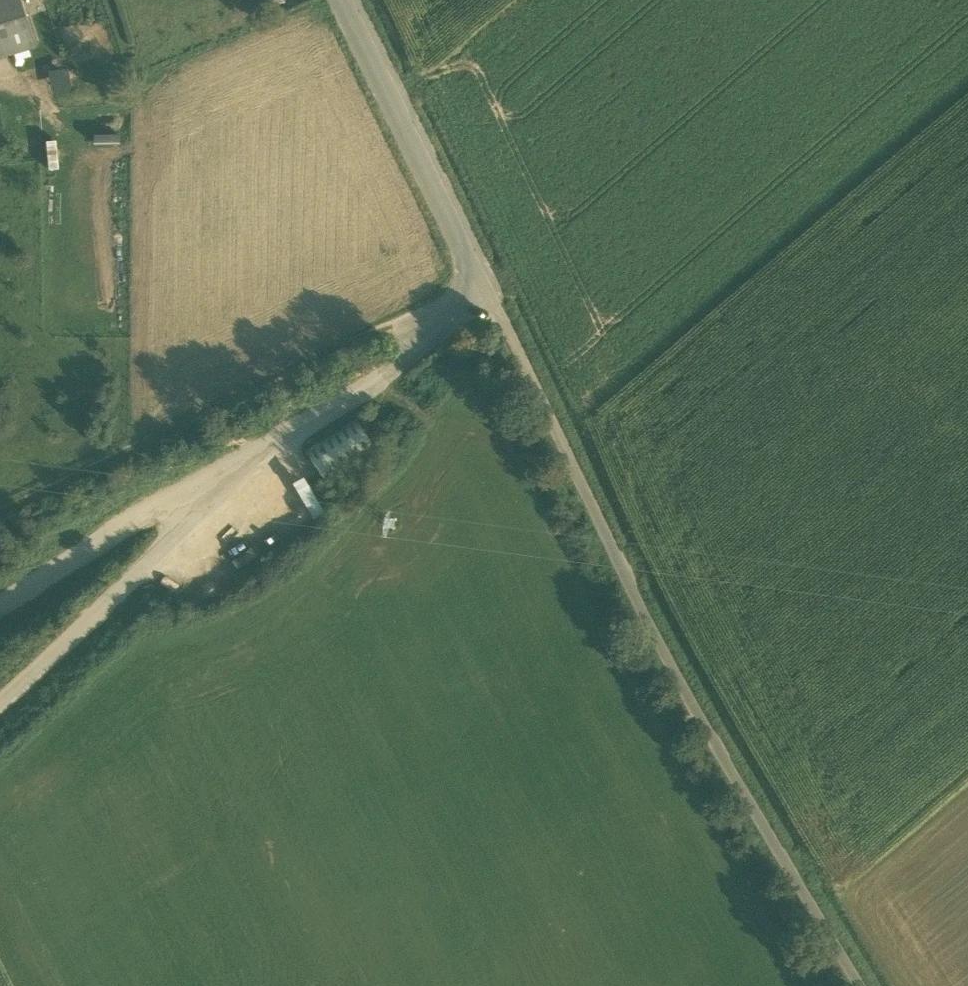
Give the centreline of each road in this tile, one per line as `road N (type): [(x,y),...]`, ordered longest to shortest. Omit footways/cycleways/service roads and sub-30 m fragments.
road 1 (track): [(557,439),(701,732),(859,985)]
road 2 (track): [(445,298),(0,511)]
road 3 (unclassified): [(341,0),(557,439)]

